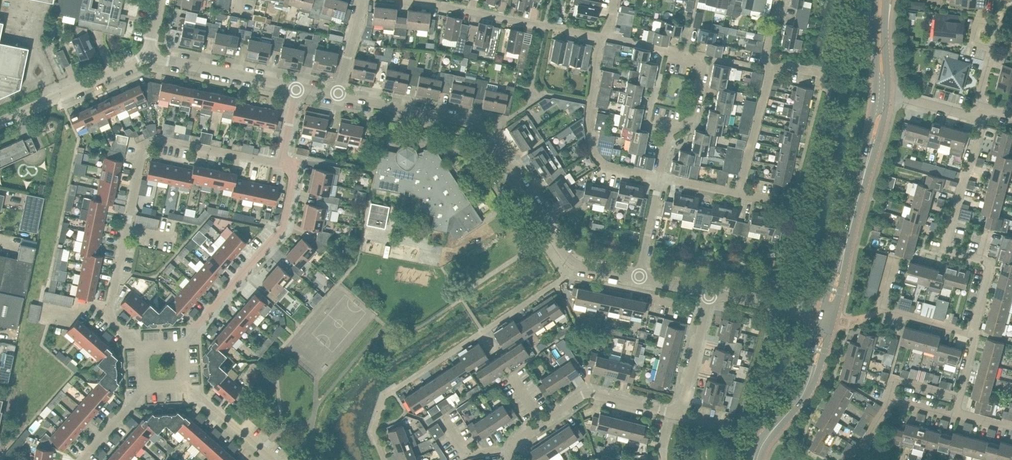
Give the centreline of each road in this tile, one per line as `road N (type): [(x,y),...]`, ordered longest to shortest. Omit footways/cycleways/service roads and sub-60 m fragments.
road 1 (residential): [(643,286),(573,267),(552,252),(473,131),(338,94)]
road 2 (residential): [(285,165),(143,144),(110,311)]
road 3 (residential): [(776,0),(769,69),(739,194),(659,176)]
road 4 (residential): [(543,422),(594,394),(675,413),(690,388),(708,300)]
road 5 (residential): [(974,333),(990,269),(951,251),(947,241),(979,115)]
road 6 (residential): [(182,347),(288,227),(299,167),(285,165)]
road 7 (residential): [(604,38),(394,0)]
road 8 (residential): [(659,176),(604,167),(594,156),(590,103),(604,38)]
road 9 (residential): [(659,176),(665,144),(689,136),(696,123),(706,57),(663,49)]
road 10 (residential): [(0,124),(148,60)]
road 11 (residential): [(296,87),(148,60)]
road 12 (residential): [(974,333),(881,308),(893,261)]

